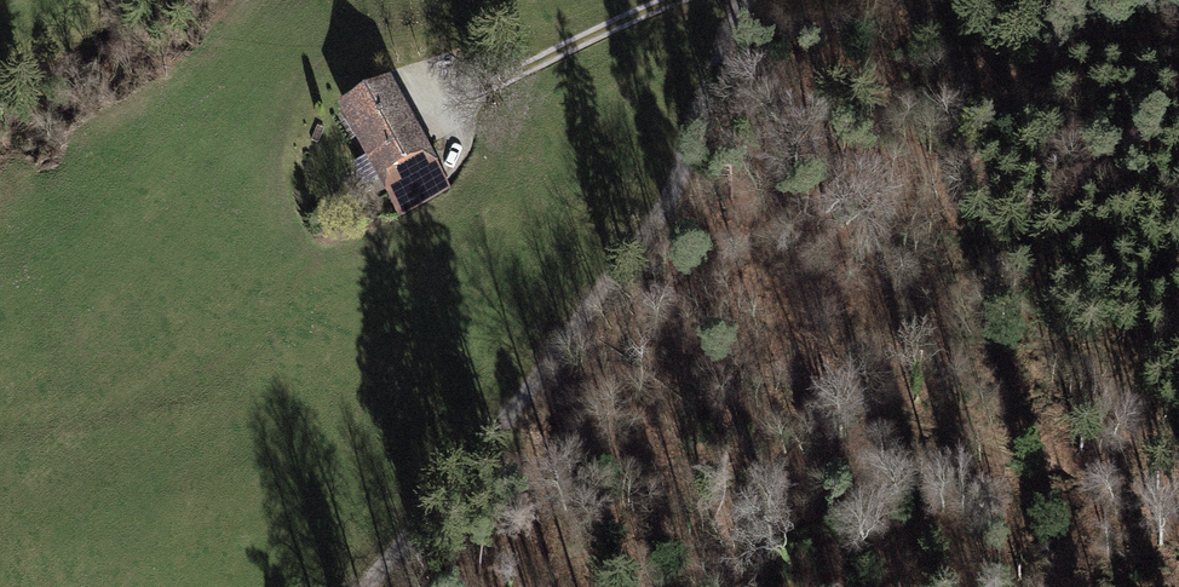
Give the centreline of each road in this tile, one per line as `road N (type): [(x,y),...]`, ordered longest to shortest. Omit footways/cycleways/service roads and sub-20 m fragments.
road 1 (track): [(734,0),(659,216),(375,586)]
road 2 (track): [(670,0),(431,118)]

